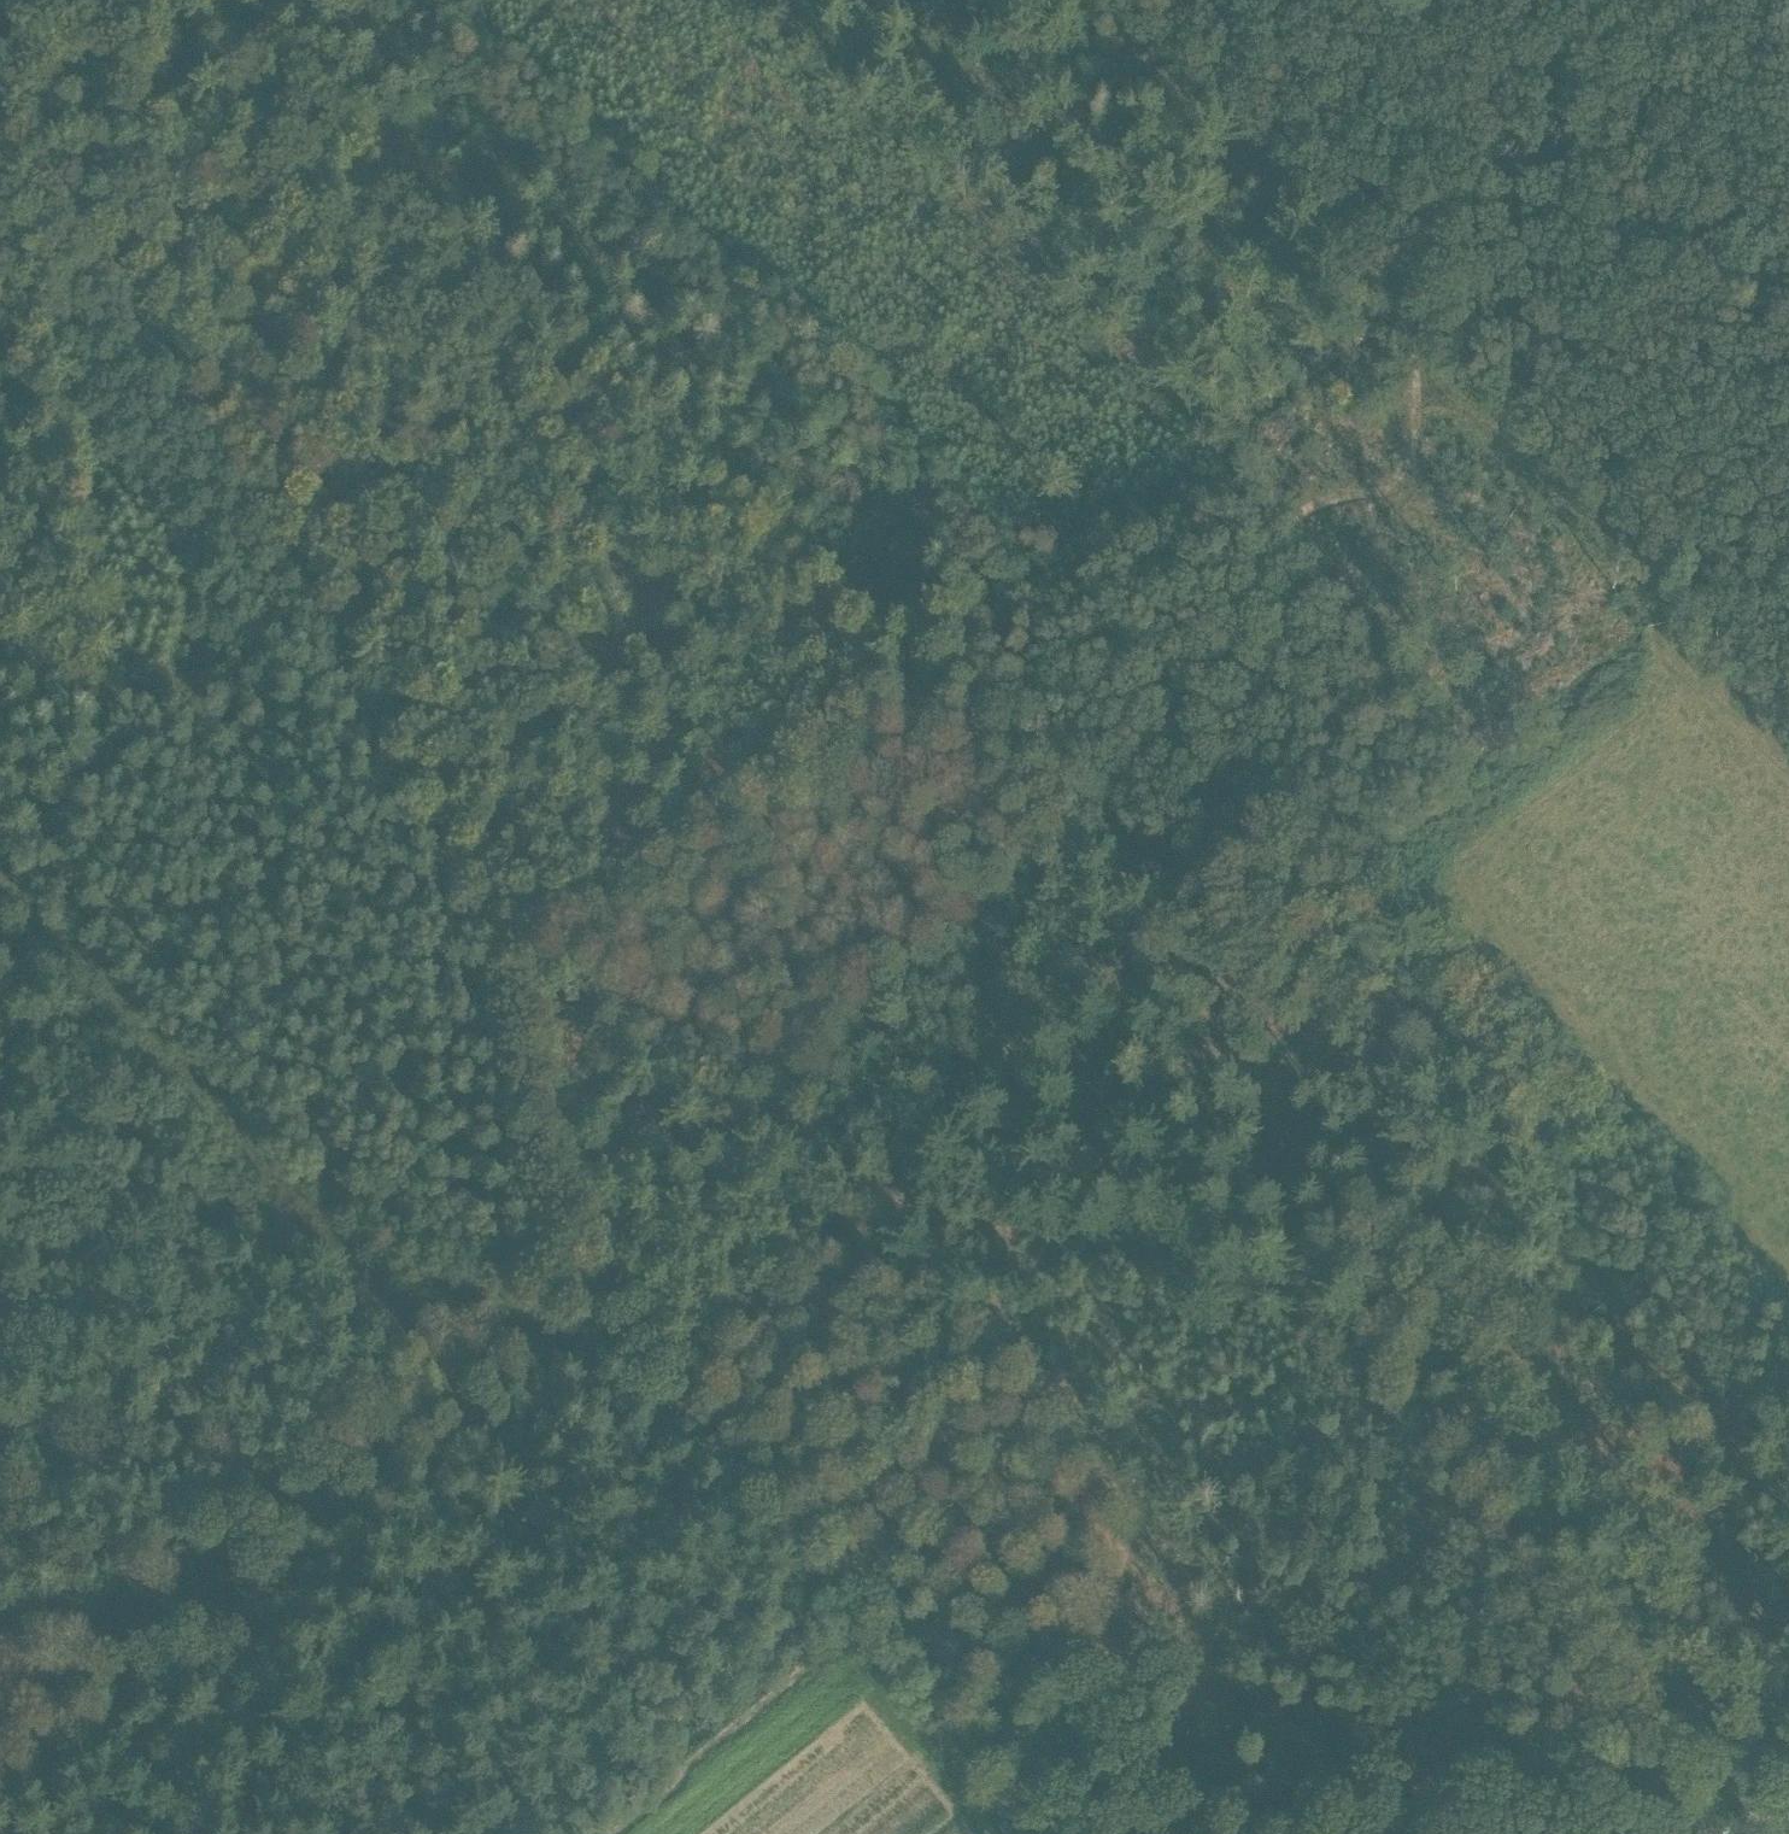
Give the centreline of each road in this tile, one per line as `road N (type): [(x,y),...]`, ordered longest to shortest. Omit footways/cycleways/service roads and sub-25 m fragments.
road 1 (track): [(1082,0),(1404,314),(1420,407),(1410,482),(1321,503),(1280,533),(1212,669),(1149,751),(1072,825),(1050,986),(1012,1046),(939,1126),(865,1274),(868,1334),(884,1376),(1027,1444),(1090,1460),(1122,1494),(1130,1536),(1115,1588),(1016,1710),(1021,1746),(1081,1833)]
road 2 (track): [(808,1078),(580,991),(503,950),(477,919),(293,567),(112,270),(0,142)]
road 3 (track): [(1740,1822),(1332,1278),(1289,1252),(808,1078)]
road 4 (track): [(808,1078),(517,1342),(0,1727)]
road 5 (track): [(1660,639),(1651,595),(1620,553),(1417,366)]

